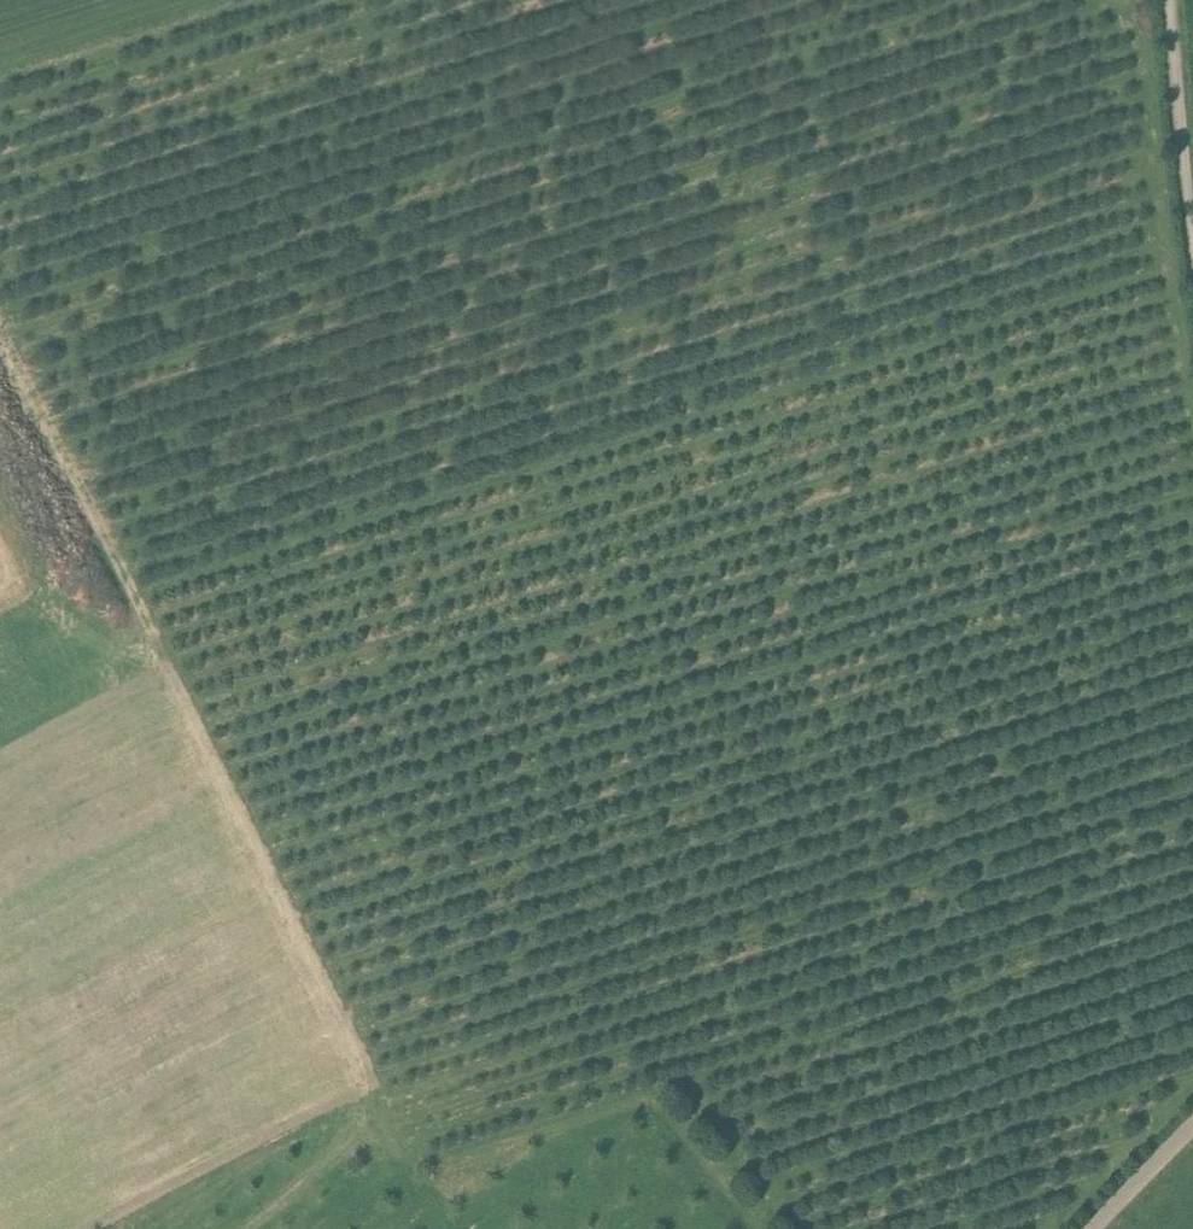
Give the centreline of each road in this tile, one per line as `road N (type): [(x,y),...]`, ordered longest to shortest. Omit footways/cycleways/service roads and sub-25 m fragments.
road 1 (unclassified): [(1192,243),(1169,0)]
road 2 (unclassified): [(1088,1228),(1192,1126)]

